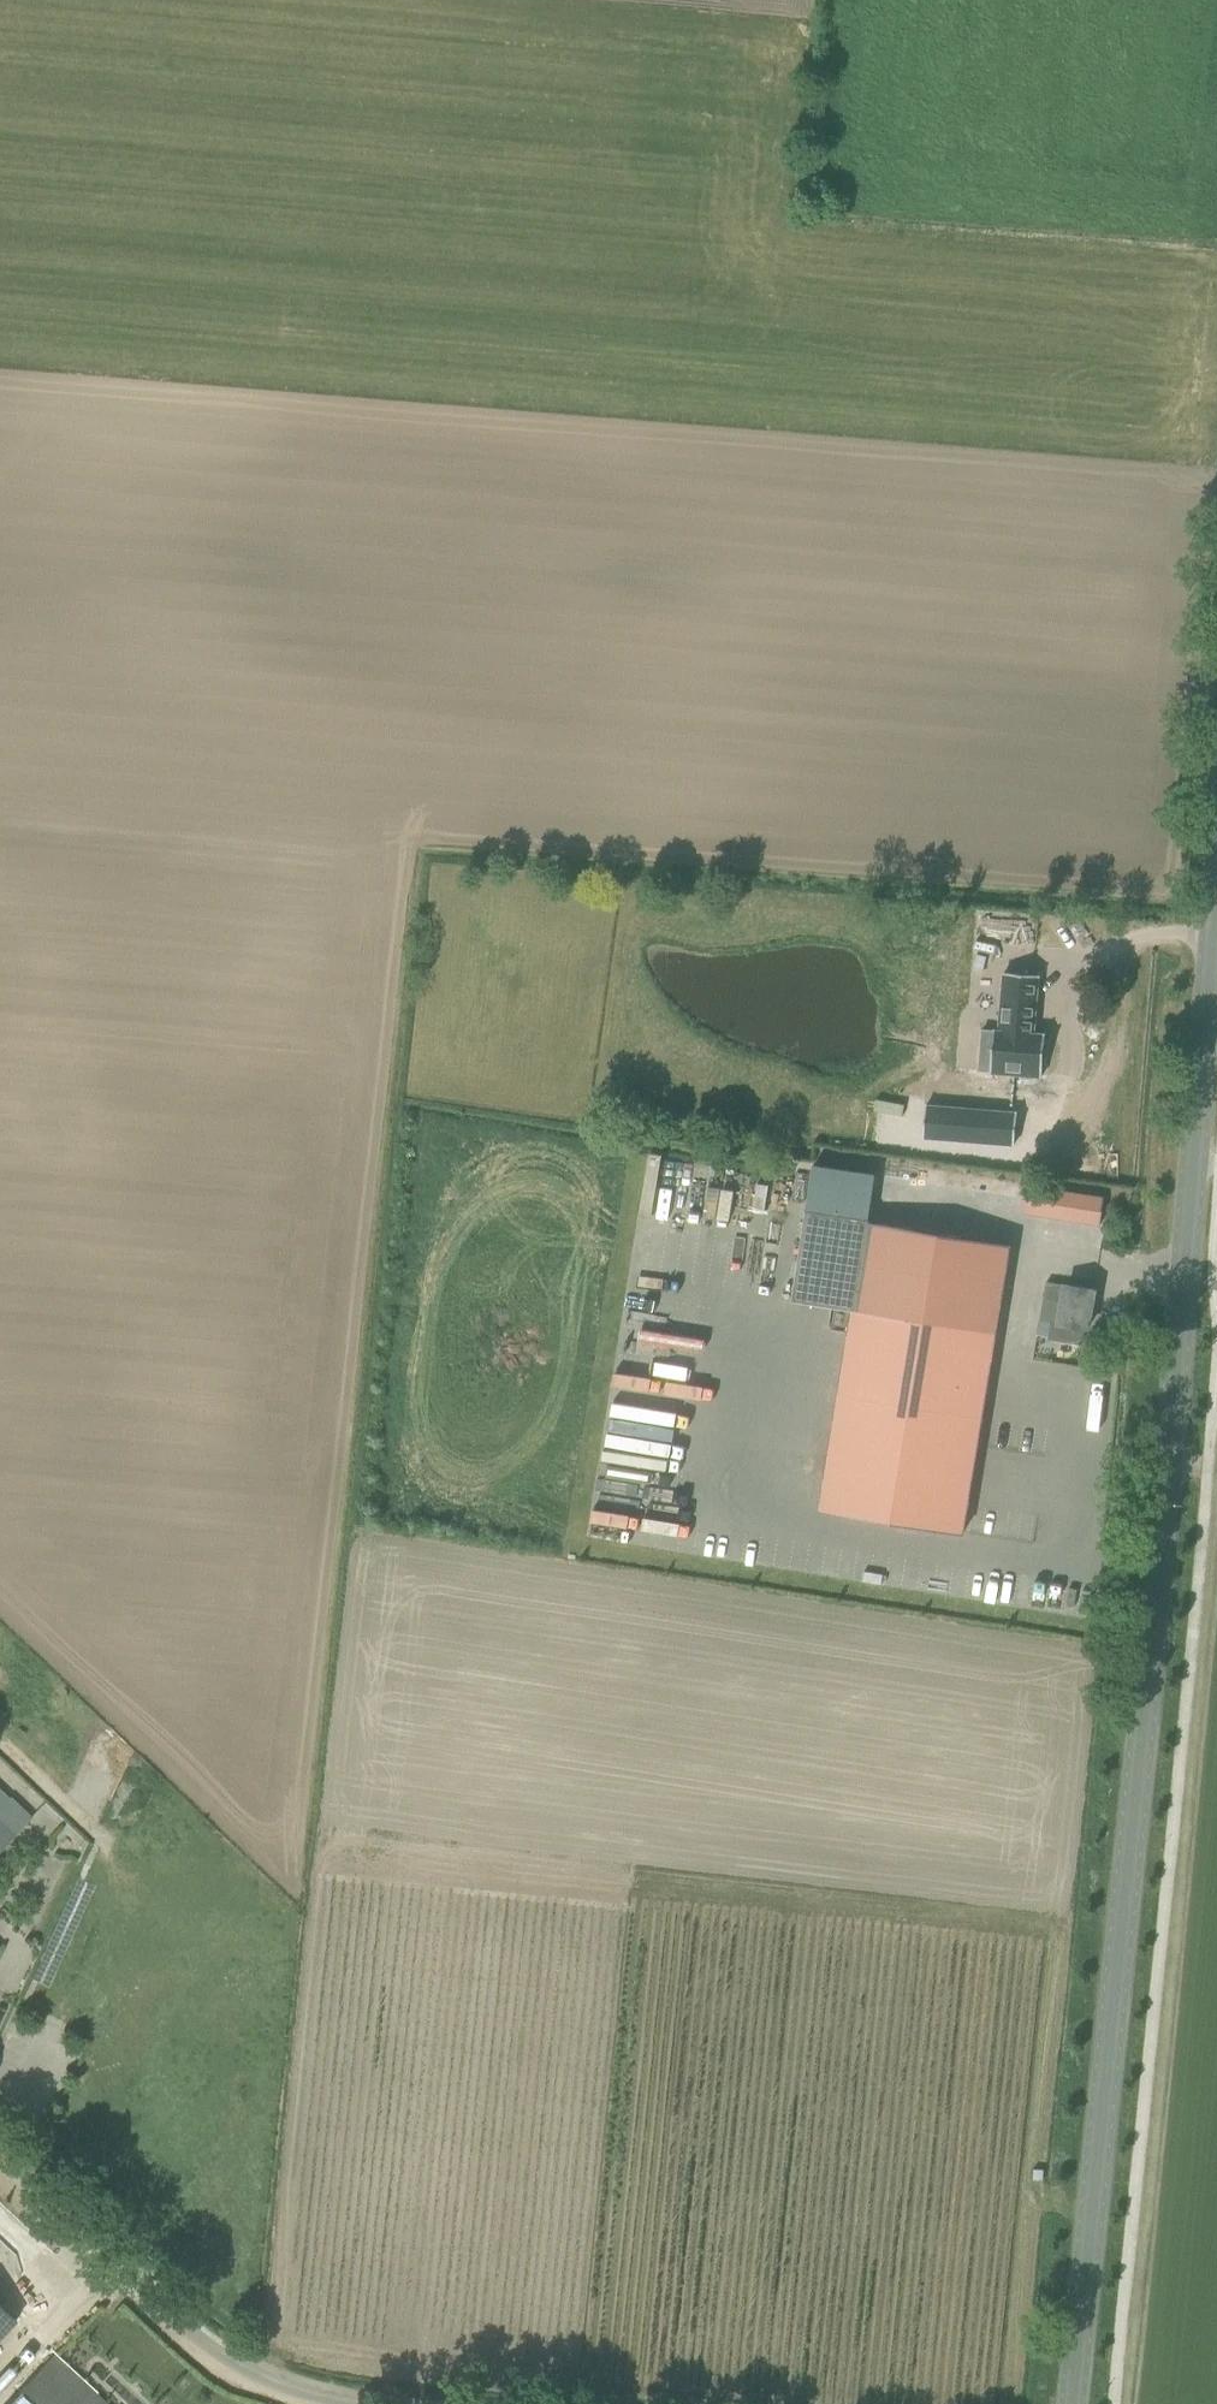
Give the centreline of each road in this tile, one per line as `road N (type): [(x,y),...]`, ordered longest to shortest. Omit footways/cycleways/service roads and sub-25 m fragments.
road 1 (tertiary): [(1077,2403),(1216,880)]
road 2 (unclassified): [(323,2403),(278,2392),(181,2334),(0,2154)]

